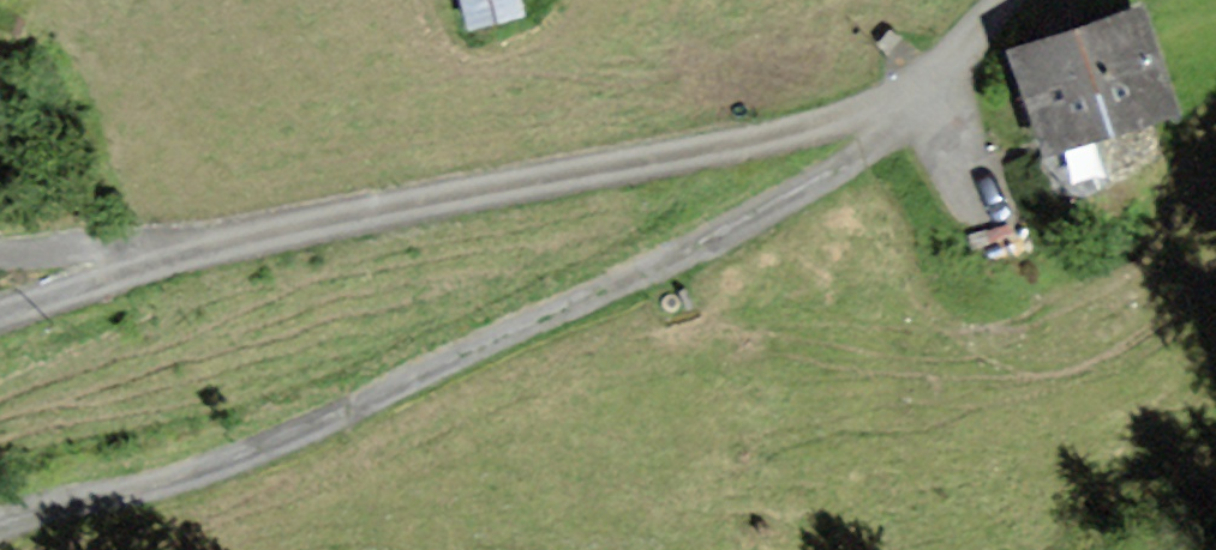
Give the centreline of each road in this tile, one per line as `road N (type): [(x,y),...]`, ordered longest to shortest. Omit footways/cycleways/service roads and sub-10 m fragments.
road 1 (unclassified): [(905,119),(839,169),(757,214),(356,406),(183,477),(0,525)]
road 2 (residential): [(905,119),(878,112),(217,244),(0,304)]
road 3 (unclassified): [(1011,0),(905,119)]

